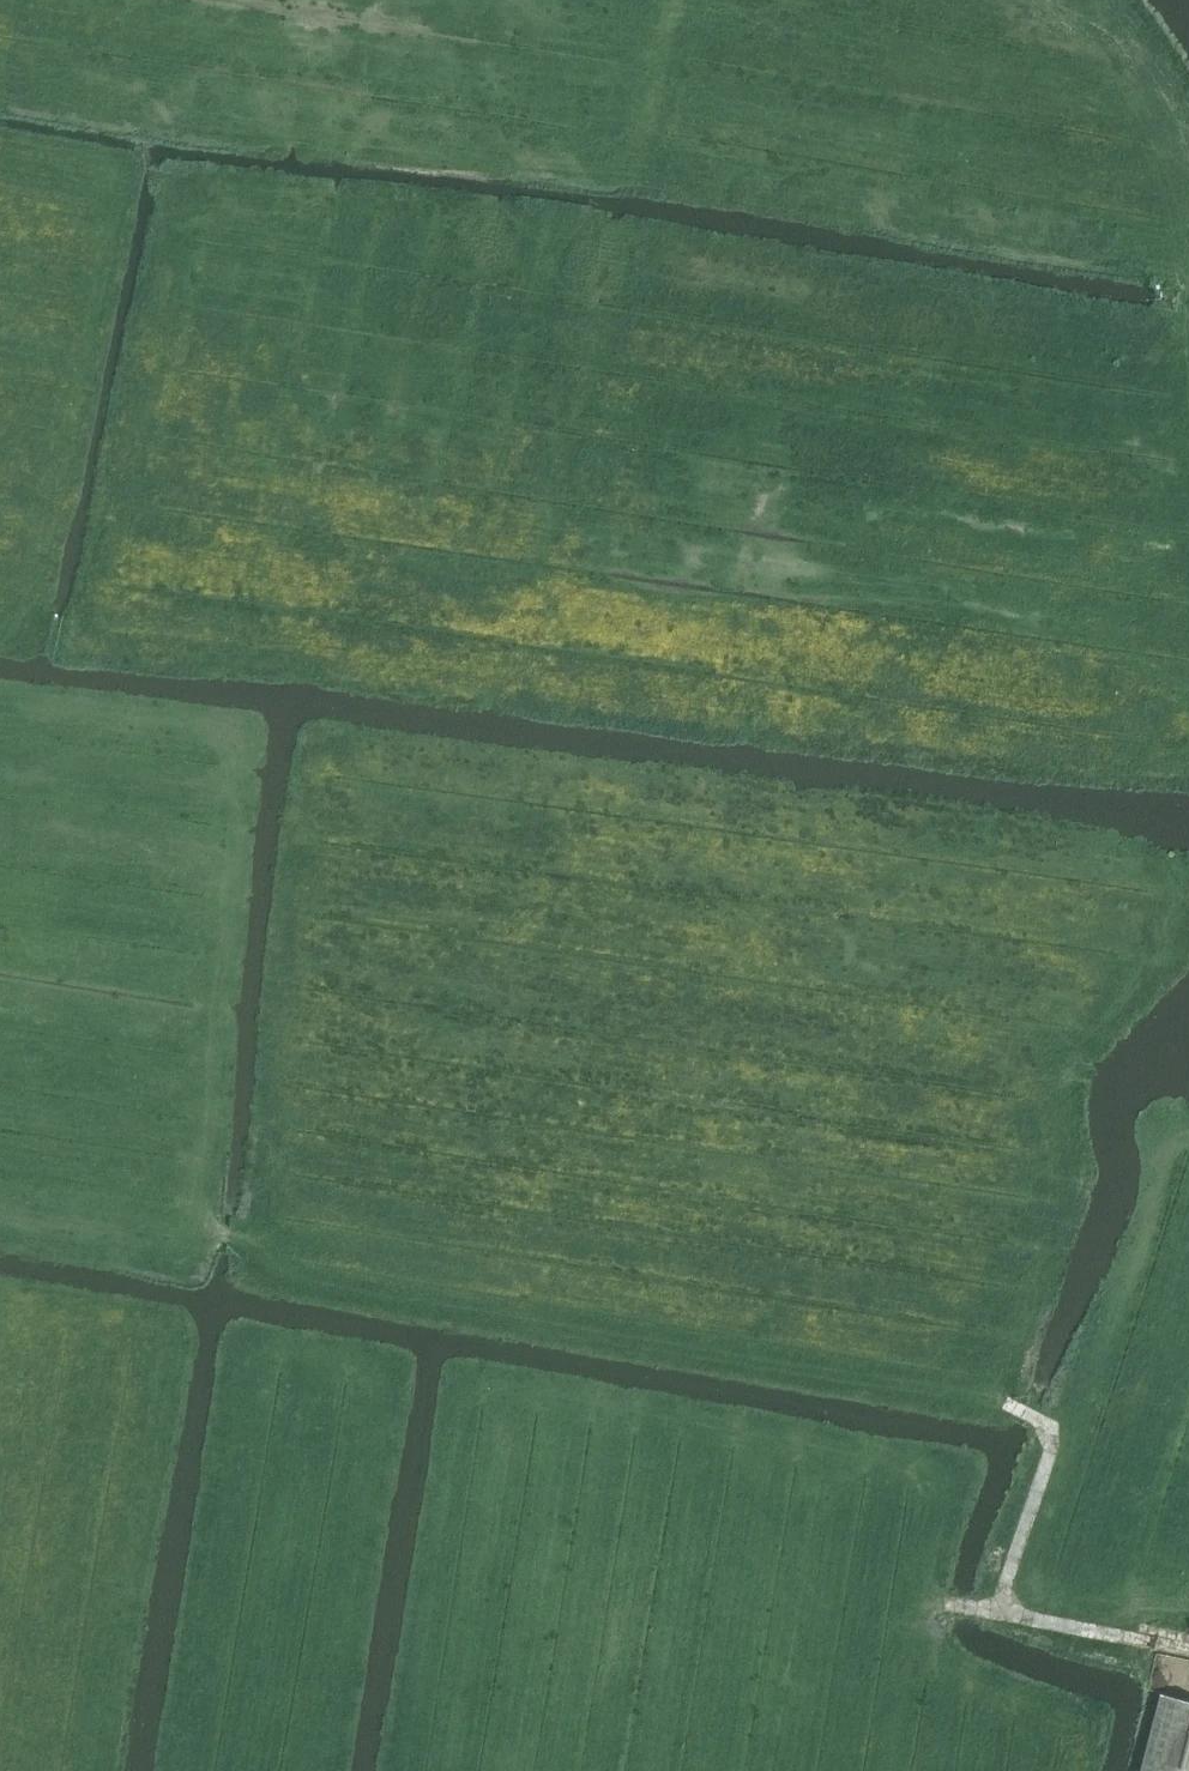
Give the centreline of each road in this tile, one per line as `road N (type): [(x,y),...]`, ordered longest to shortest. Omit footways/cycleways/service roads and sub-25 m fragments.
road 1 (track): [(991,1403),(1053,1433),(1000,1613),(942,1602)]
road 2 (track): [(1000,1613),(1188,1652)]

